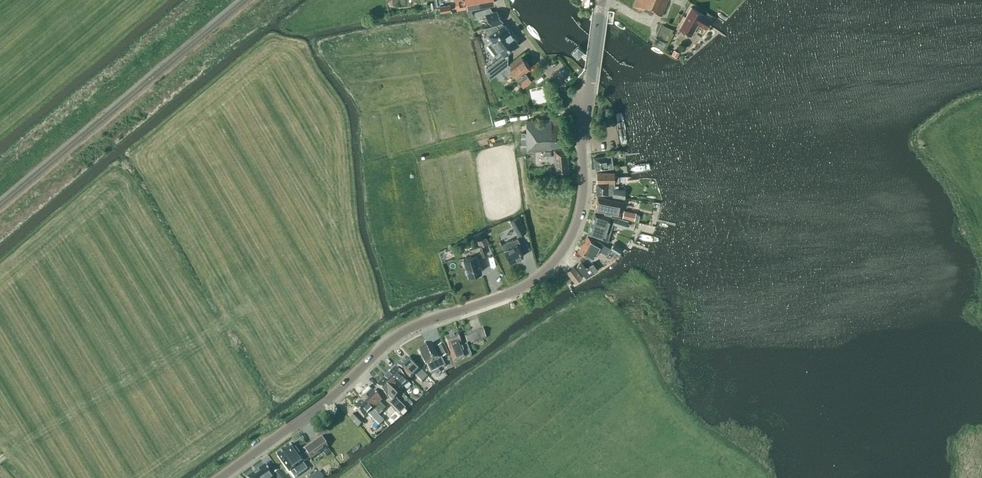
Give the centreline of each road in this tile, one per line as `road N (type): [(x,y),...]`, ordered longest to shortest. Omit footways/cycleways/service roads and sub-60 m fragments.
road 1 (tertiary): [(220,477),(408,330),(504,297),(547,271),(580,214),(585,106)]
road 2 (residential): [(585,106),(570,100),(504,0)]

